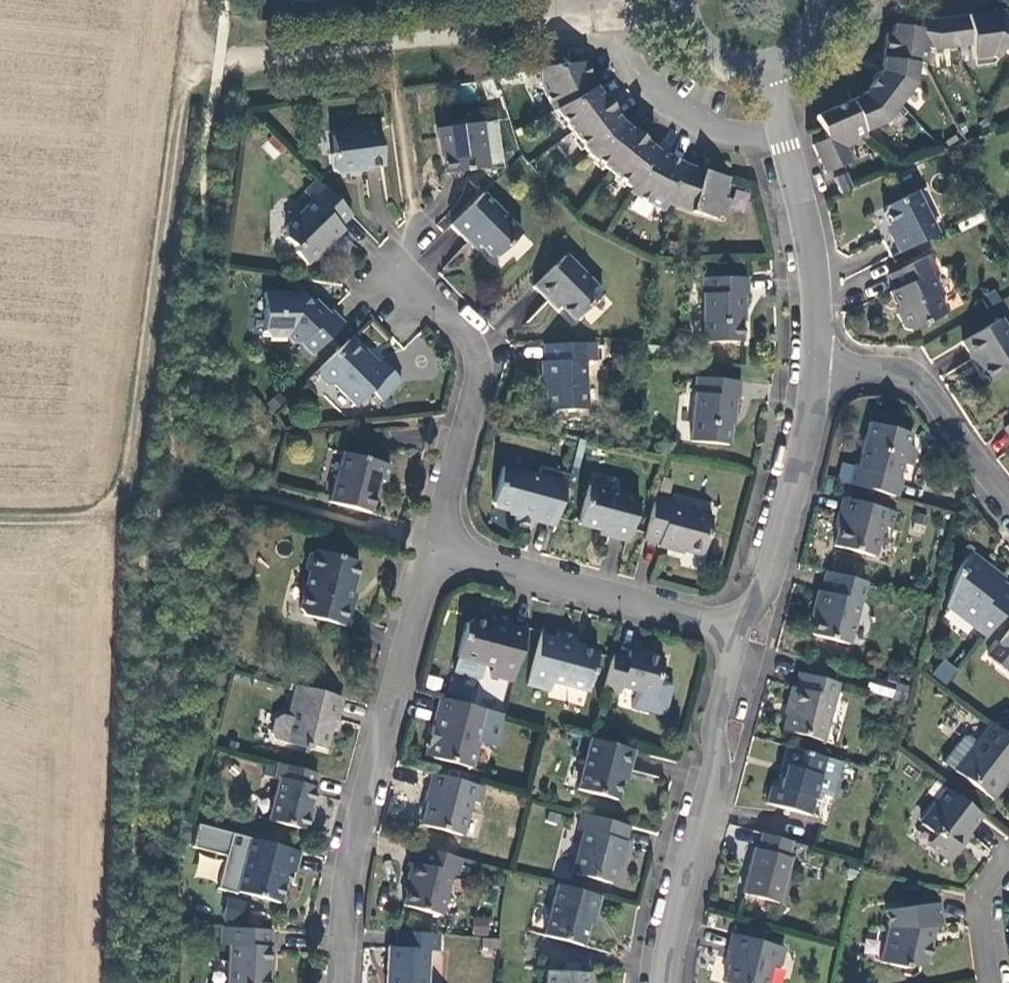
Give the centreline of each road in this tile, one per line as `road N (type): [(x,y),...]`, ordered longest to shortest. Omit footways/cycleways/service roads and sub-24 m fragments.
road 1 (track): [(219,64),(188,98),(152,366),(124,503),(88,518),(0,516)]
road 2 (residential): [(438,530),(361,834),(342,982)]
road 3 (residential): [(746,632),(662,949),(661,982)]
road 4 (residential): [(746,632),(438,530)]
road 5 (residential): [(438,530),(486,353),(393,268)]
road 6 (residential): [(764,63),(803,201),(813,358)]
road 7 (residential): [(813,358),(803,432),(746,632)]
road 8 (residential): [(1008,498),(925,387),(897,369),(813,358)]
road 9 (residential): [(996,982),(983,911),(1008,865)]

